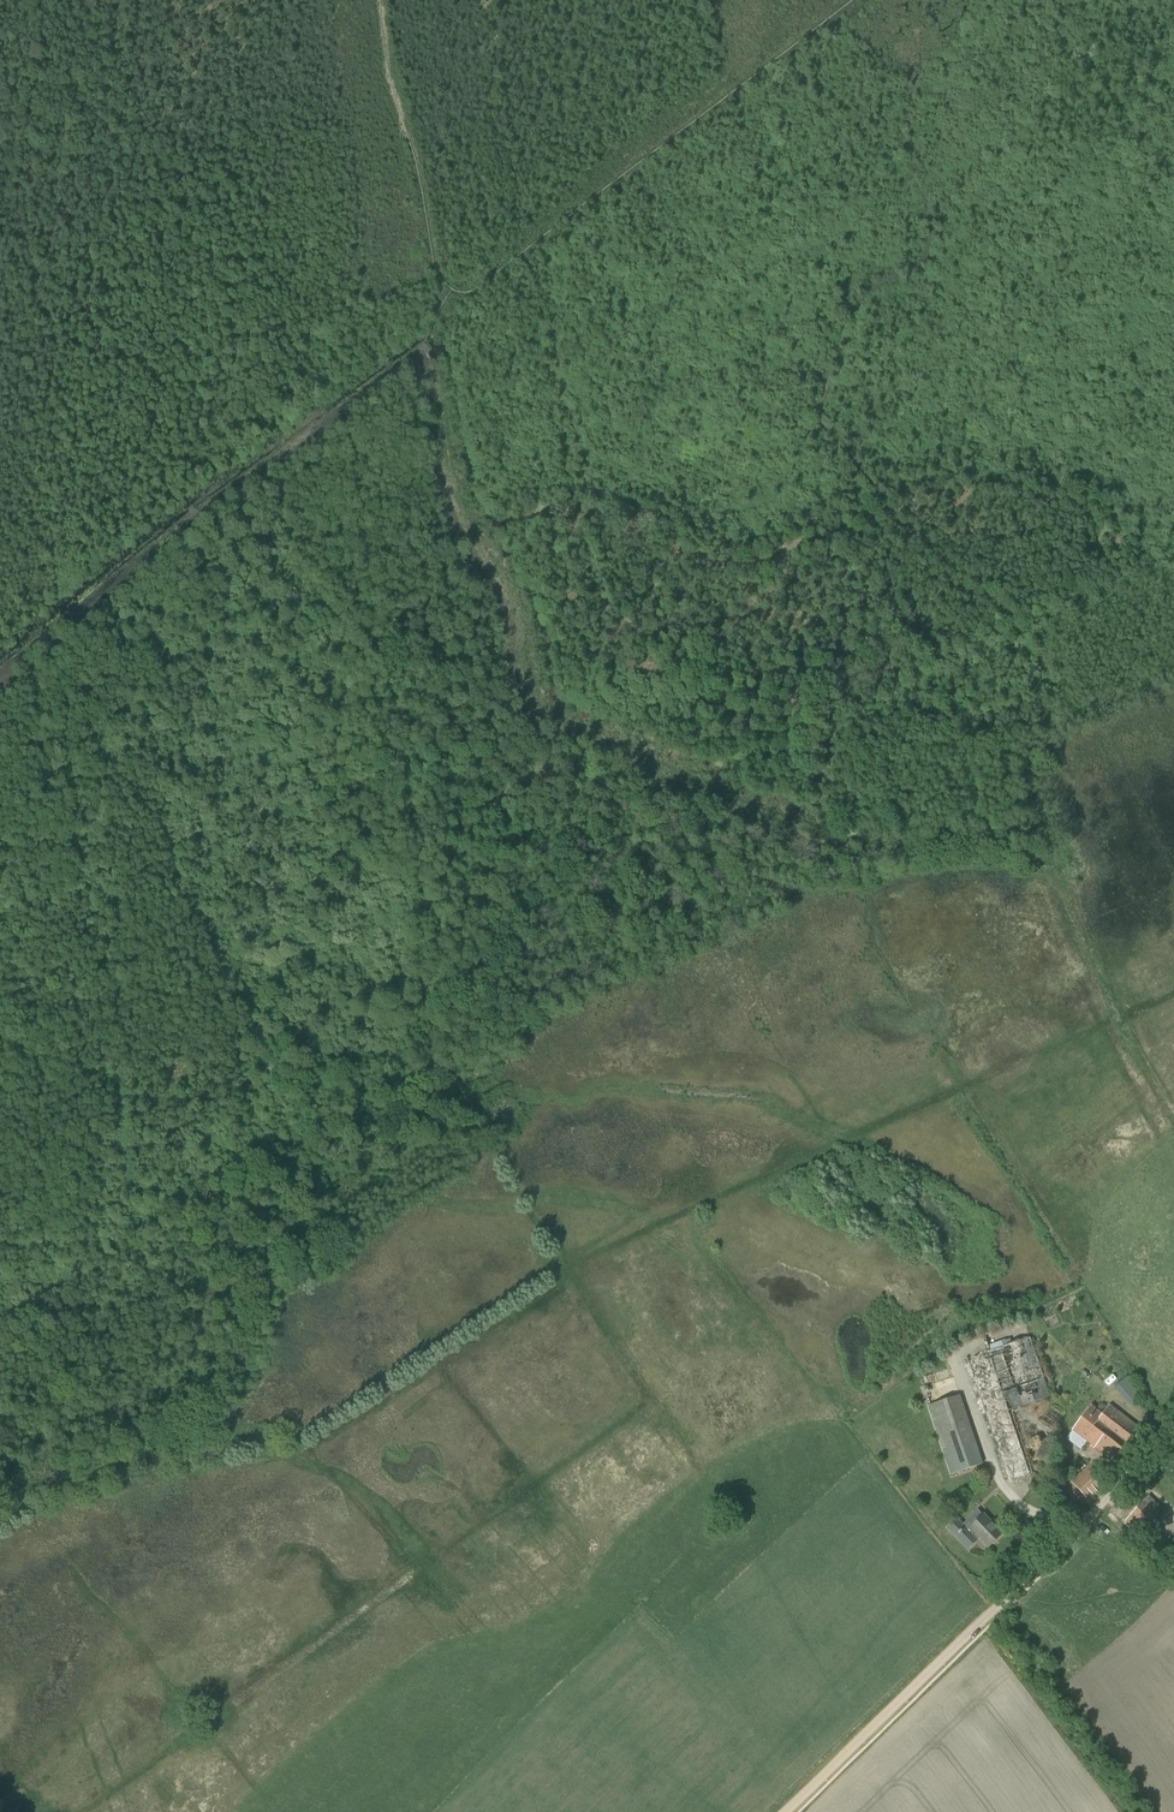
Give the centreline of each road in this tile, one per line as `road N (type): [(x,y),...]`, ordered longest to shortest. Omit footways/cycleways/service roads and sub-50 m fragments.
road 1 (track): [(1035,1575),(788,1811)]
road 2 (unclassified): [(1173,1433),(1035,1575)]

